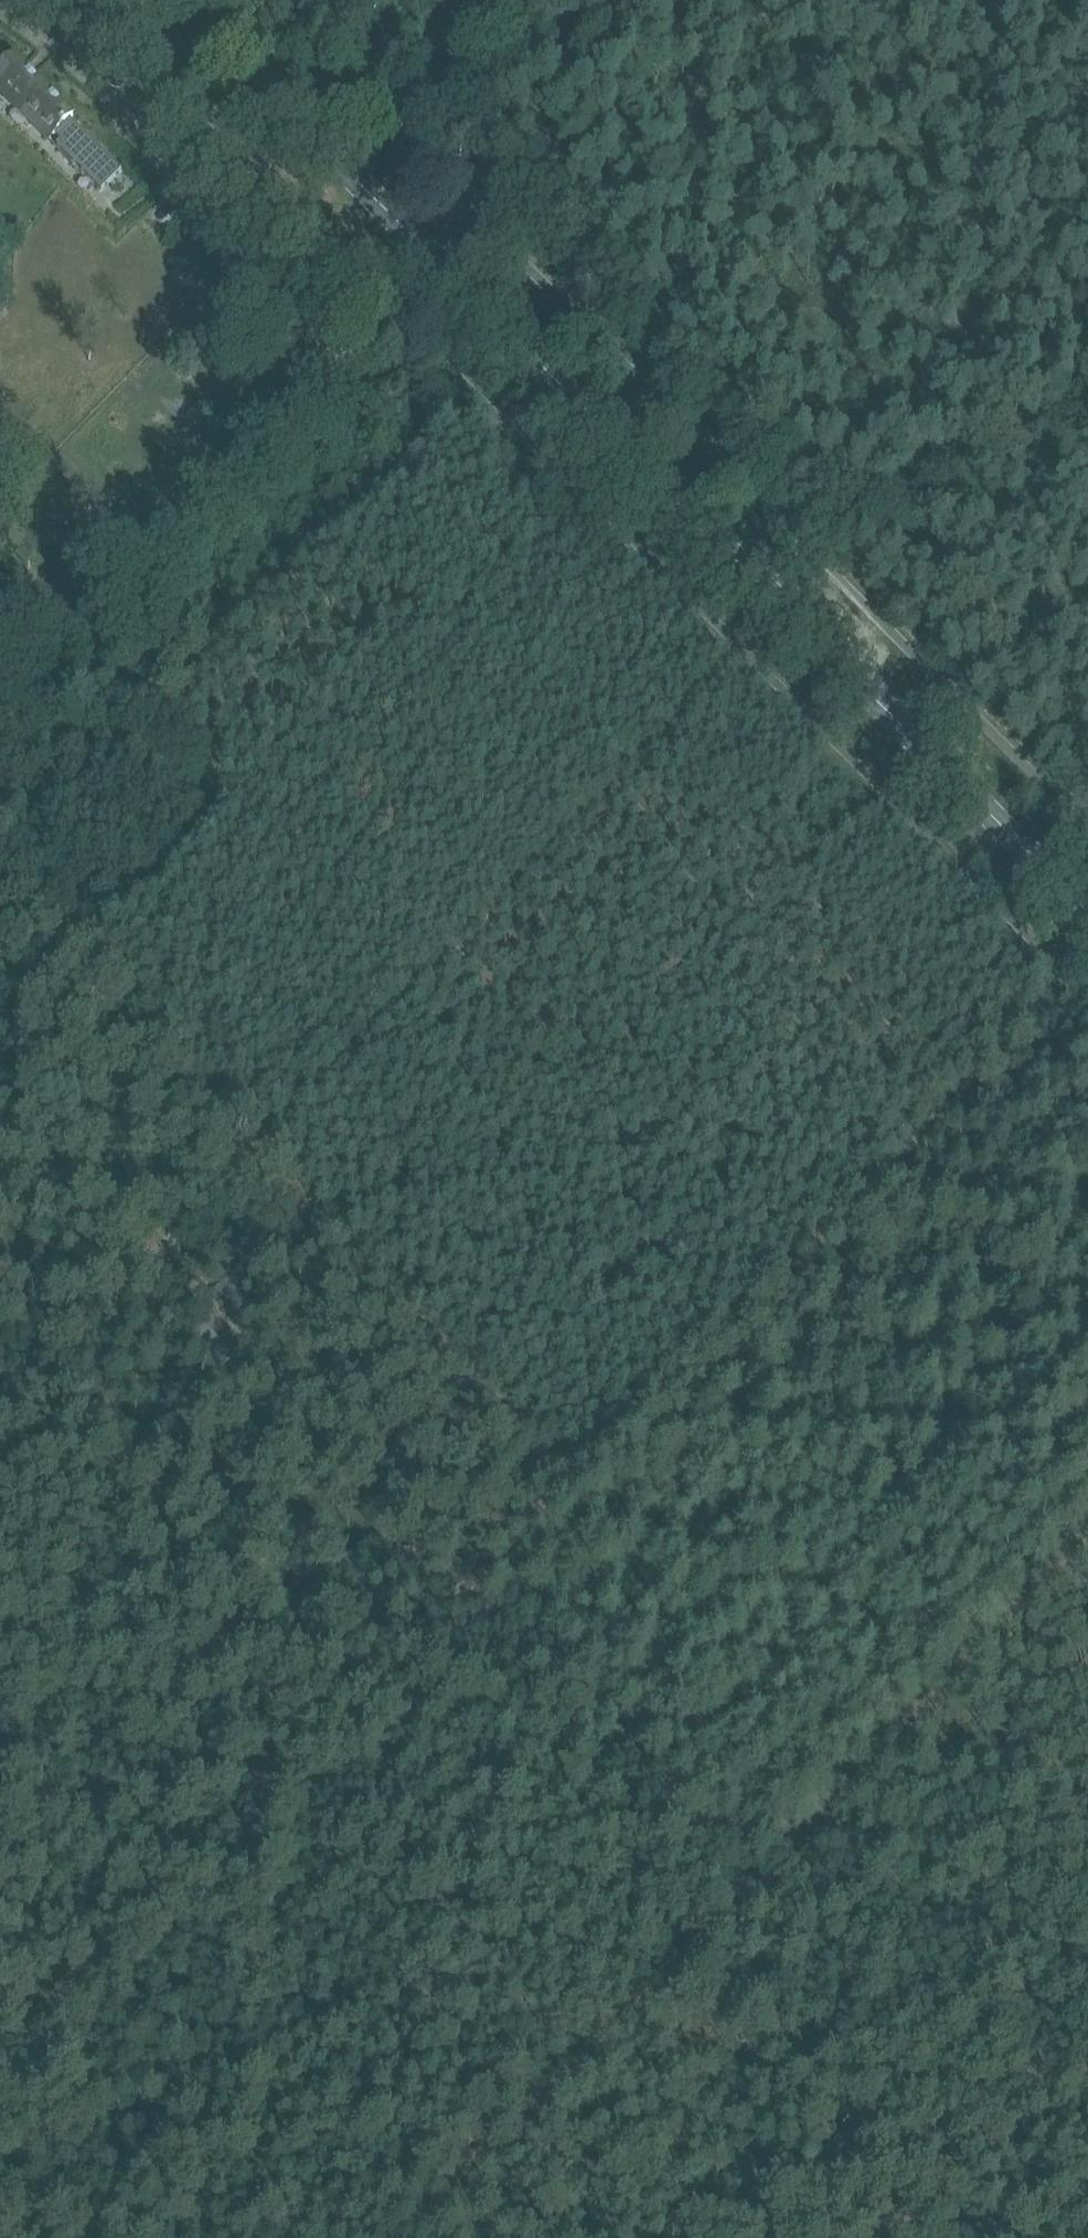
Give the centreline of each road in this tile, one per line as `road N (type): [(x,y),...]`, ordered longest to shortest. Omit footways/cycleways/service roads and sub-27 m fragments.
road 1 (primary): [(1087,921),(174,0)]

